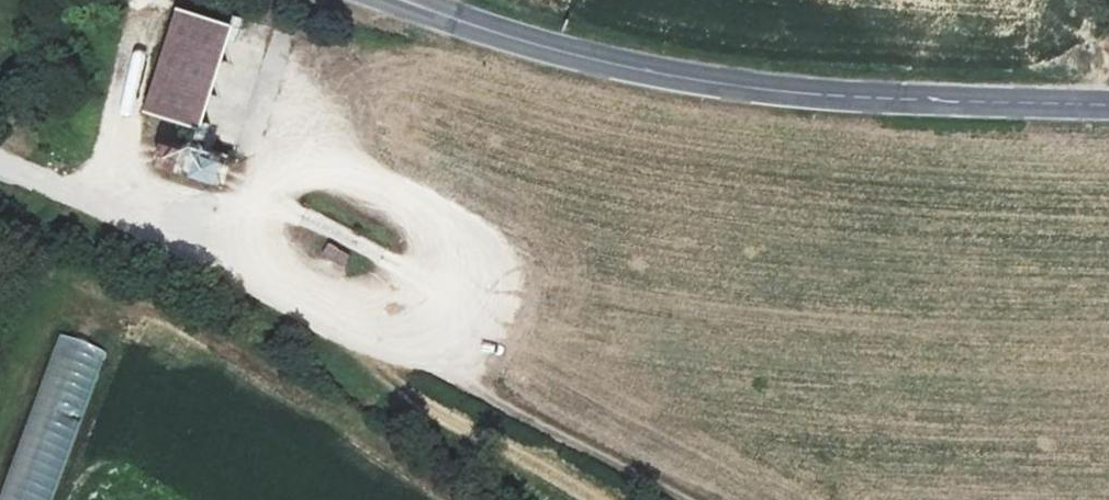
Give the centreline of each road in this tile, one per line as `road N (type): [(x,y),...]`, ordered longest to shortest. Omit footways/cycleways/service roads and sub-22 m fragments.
road 1 (track): [(0,167),(677,499)]
road 2 (secondary): [(405,0),(627,69),(753,89),(1108,104)]

